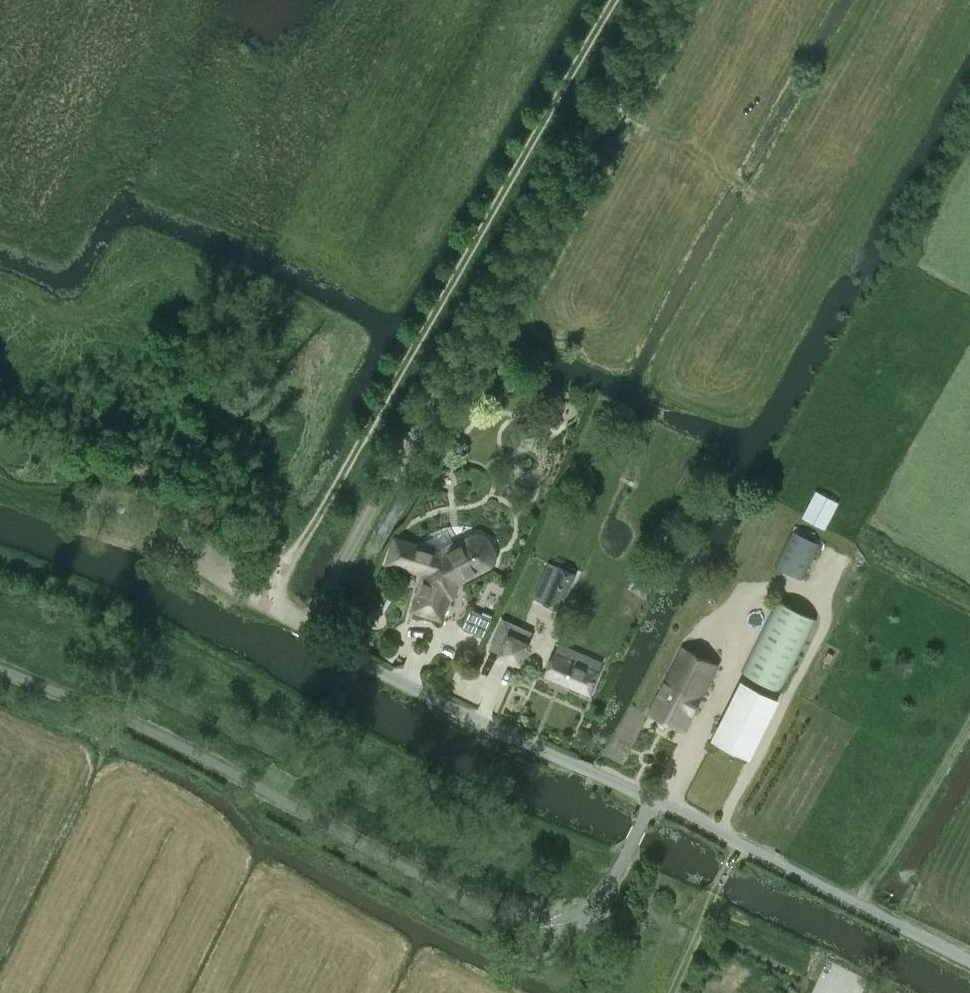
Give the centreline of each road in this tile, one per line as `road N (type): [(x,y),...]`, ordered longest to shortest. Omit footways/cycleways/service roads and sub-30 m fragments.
road 1 (unclassified): [(654,805),(348,655),(308,627),(666,0)]
road 2 (track): [(626,865),(0,548)]
road 3 (track): [(302,546),(614,0)]
road 4 (unclassified): [(969,962),(654,805)]

